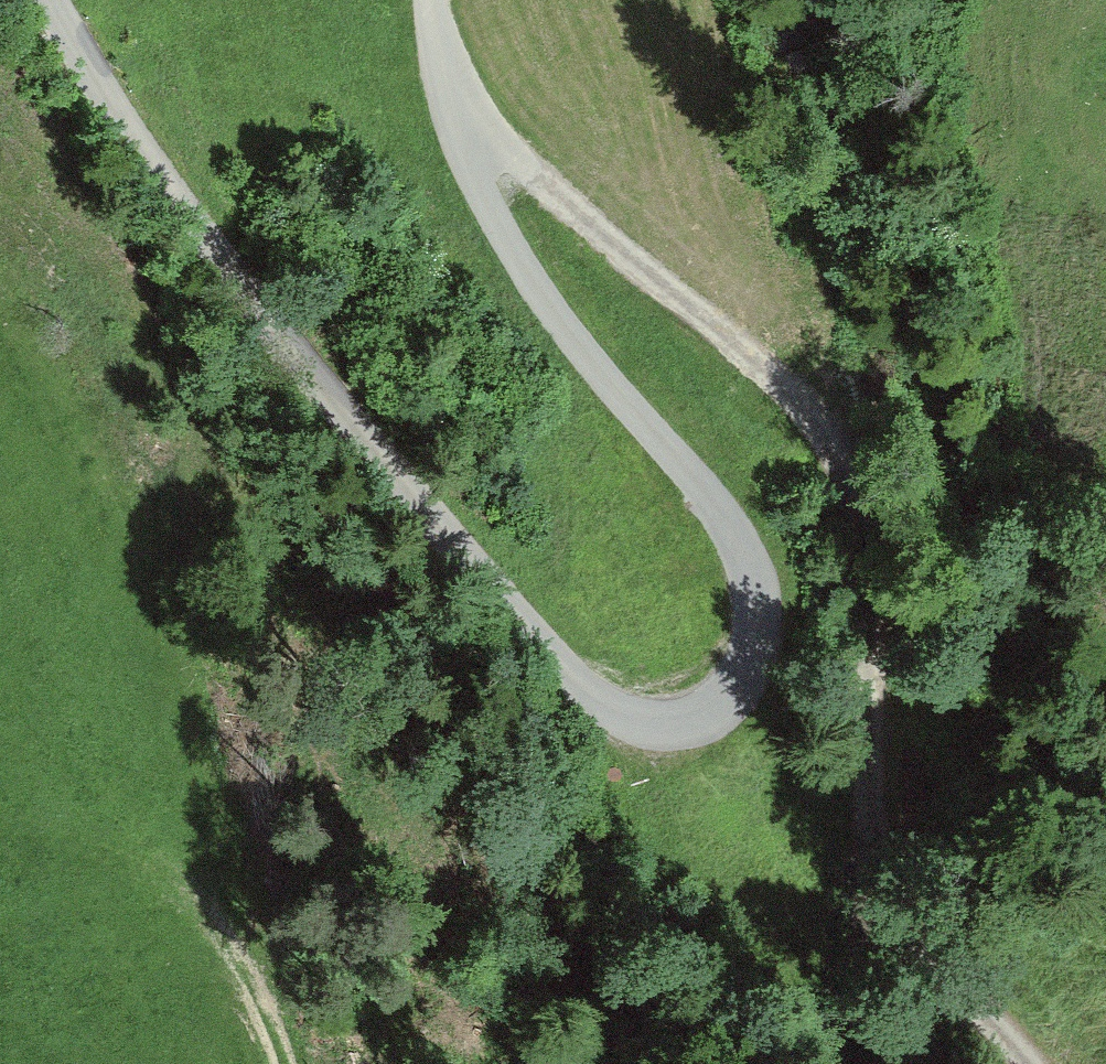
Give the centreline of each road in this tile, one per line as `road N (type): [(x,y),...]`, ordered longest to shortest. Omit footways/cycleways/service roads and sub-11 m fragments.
road 1 (track): [(431,0),(463,155),(514,255),(600,378),(732,531),(749,572),(755,651),(720,701),(671,729),(637,726),(576,682),(225,267),(153,171),(50,0)]
road 2 (track): [(1022,1063),(939,969),(903,908),(884,847),(870,724),(873,567),(855,473),(836,436),(738,332),(450,114)]
road 3 (track): [(288,1063),(213,908),(166,867),(0,804)]

